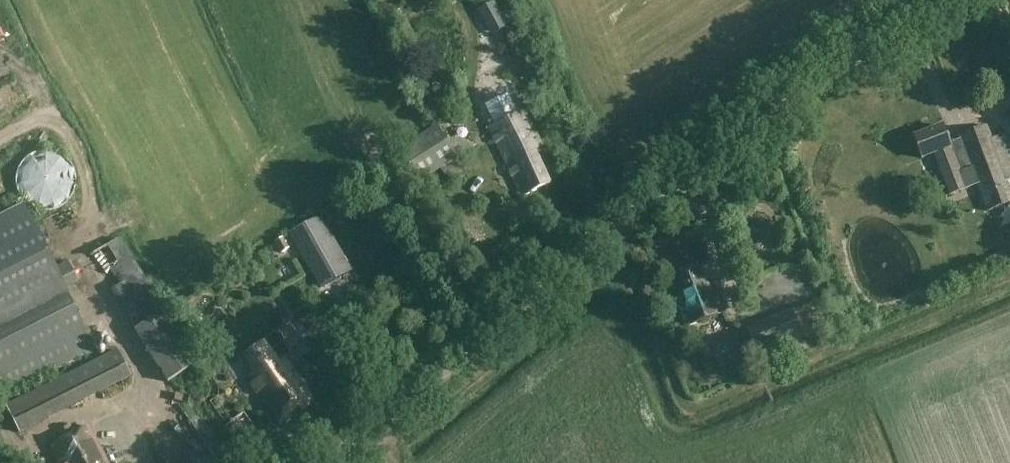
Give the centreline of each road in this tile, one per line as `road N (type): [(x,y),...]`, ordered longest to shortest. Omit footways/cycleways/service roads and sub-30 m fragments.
road 1 (unclassified): [(335,462),(824,82),(941,0)]

